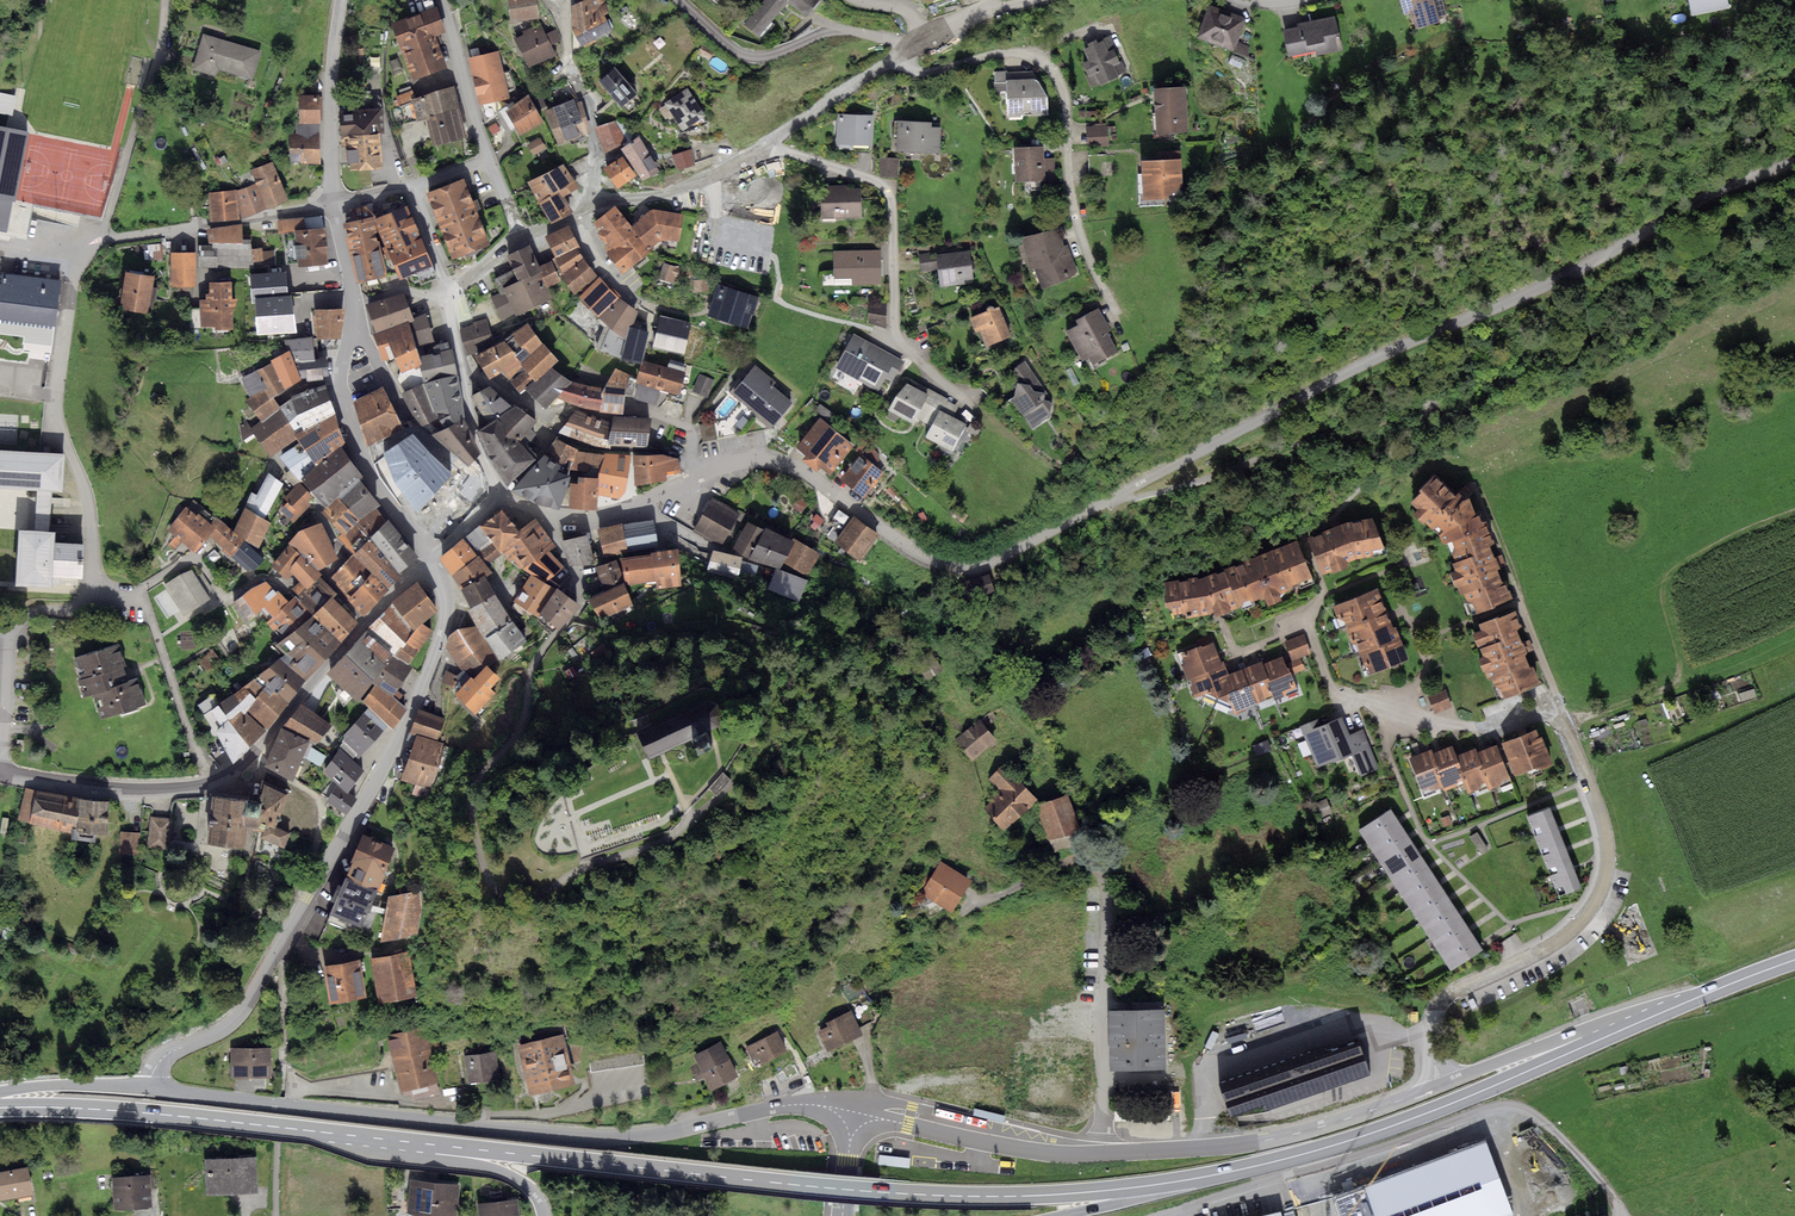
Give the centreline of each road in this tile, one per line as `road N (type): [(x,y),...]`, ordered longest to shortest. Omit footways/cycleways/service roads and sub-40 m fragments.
road 1 (residential): [(950,564),(1026,545),(1337,381),(1794,164)]
road 2 (primary): [(1162,1185),(910,1194),(348,1135)]
road 3 (tertiary): [(848,1102),(593,1138),(152,1088)]
road 4 (residential): [(428,557),(445,594),(443,626),(390,756),(247,1006),(227,1028),(163,1056),(152,1088)]
road 5 (primary): [(1661,1014),(1435,1109),(1317,1150),(1162,1185)]
road 6 (residential): [(428,557),(229,774),(152,791),(0,774)]
road 7 (residential): [(950,564),(904,544),(780,461),(724,463),(602,517),(545,514),(507,493)]
road 8 (residential): [(1440,1086),(1429,1033),(1433,1009),(1551,945),(1583,918),(1605,878),(1606,834),(1566,731)]
road 9 (residential): [(147,610),(90,613),(96,527),(57,428),(86,248)]
road 10 (residential): [(1115,310),(1075,217),(1053,68),(1007,52),(921,72),(901,51)]
road 11 (residential): [(1105,1144),(1101,879),(1088,864),(1071,861),(985,901)]
road 12 (residential): [(972,406),(896,337),(886,190),(836,167),(754,151)]
road 13 (track): [(1566,731),(1571,721),(1675,681),(1679,660),(1663,593),(1673,570),(1794,511)]
road 14 (primary): [(348,1135),(153,1113),(0,1108)]
road 15 (tertiary): [(1440,1086),(1269,1139),(1176,1149),(1105,1144)]
road 16 (tertiary): [(1105,1144),(913,1106),(848,1102)]
road 17 (residential): [(355,327),(341,389),(355,439),(428,557)]
road 18 (residential): [(336,202),(86,248)]
road 19 (primary): [(1661,1014),(1577,1032),(1440,1086)]
road 20 (primary): [(348,1135),(438,1163),(501,1170),(524,1181),(547,1215)]
road 21 (residential): [(586,207),(596,149),(570,64),(569,0)]
road 22 (residential): [(340,0),(330,107),(336,202)]
road 23 (residential): [(355,327),(410,423),(466,468),(485,471)]
road 24 (track): [(1469,1114),(1527,1110),(1579,1156),(1623,1215)]
road 25 (residential): [(754,151),(668,195),(586,207)]
road 26 (residential): [(901,51),(754,151)]
road 27 (residential): [(449,301),(485,471)]
road 28 (residential): [(443,0),(491,158)]
road 29 (primary): [(152,1088),(58,1083),(0,1092)]
road 30 (primary): [(1794,960),(1661,1014)]
road 31 (residential): [(1032,0),(901,51)]
road 32 (residential): [(336,202),(355,327)]
road 33 (residential): [(414,185),(449,301)]

